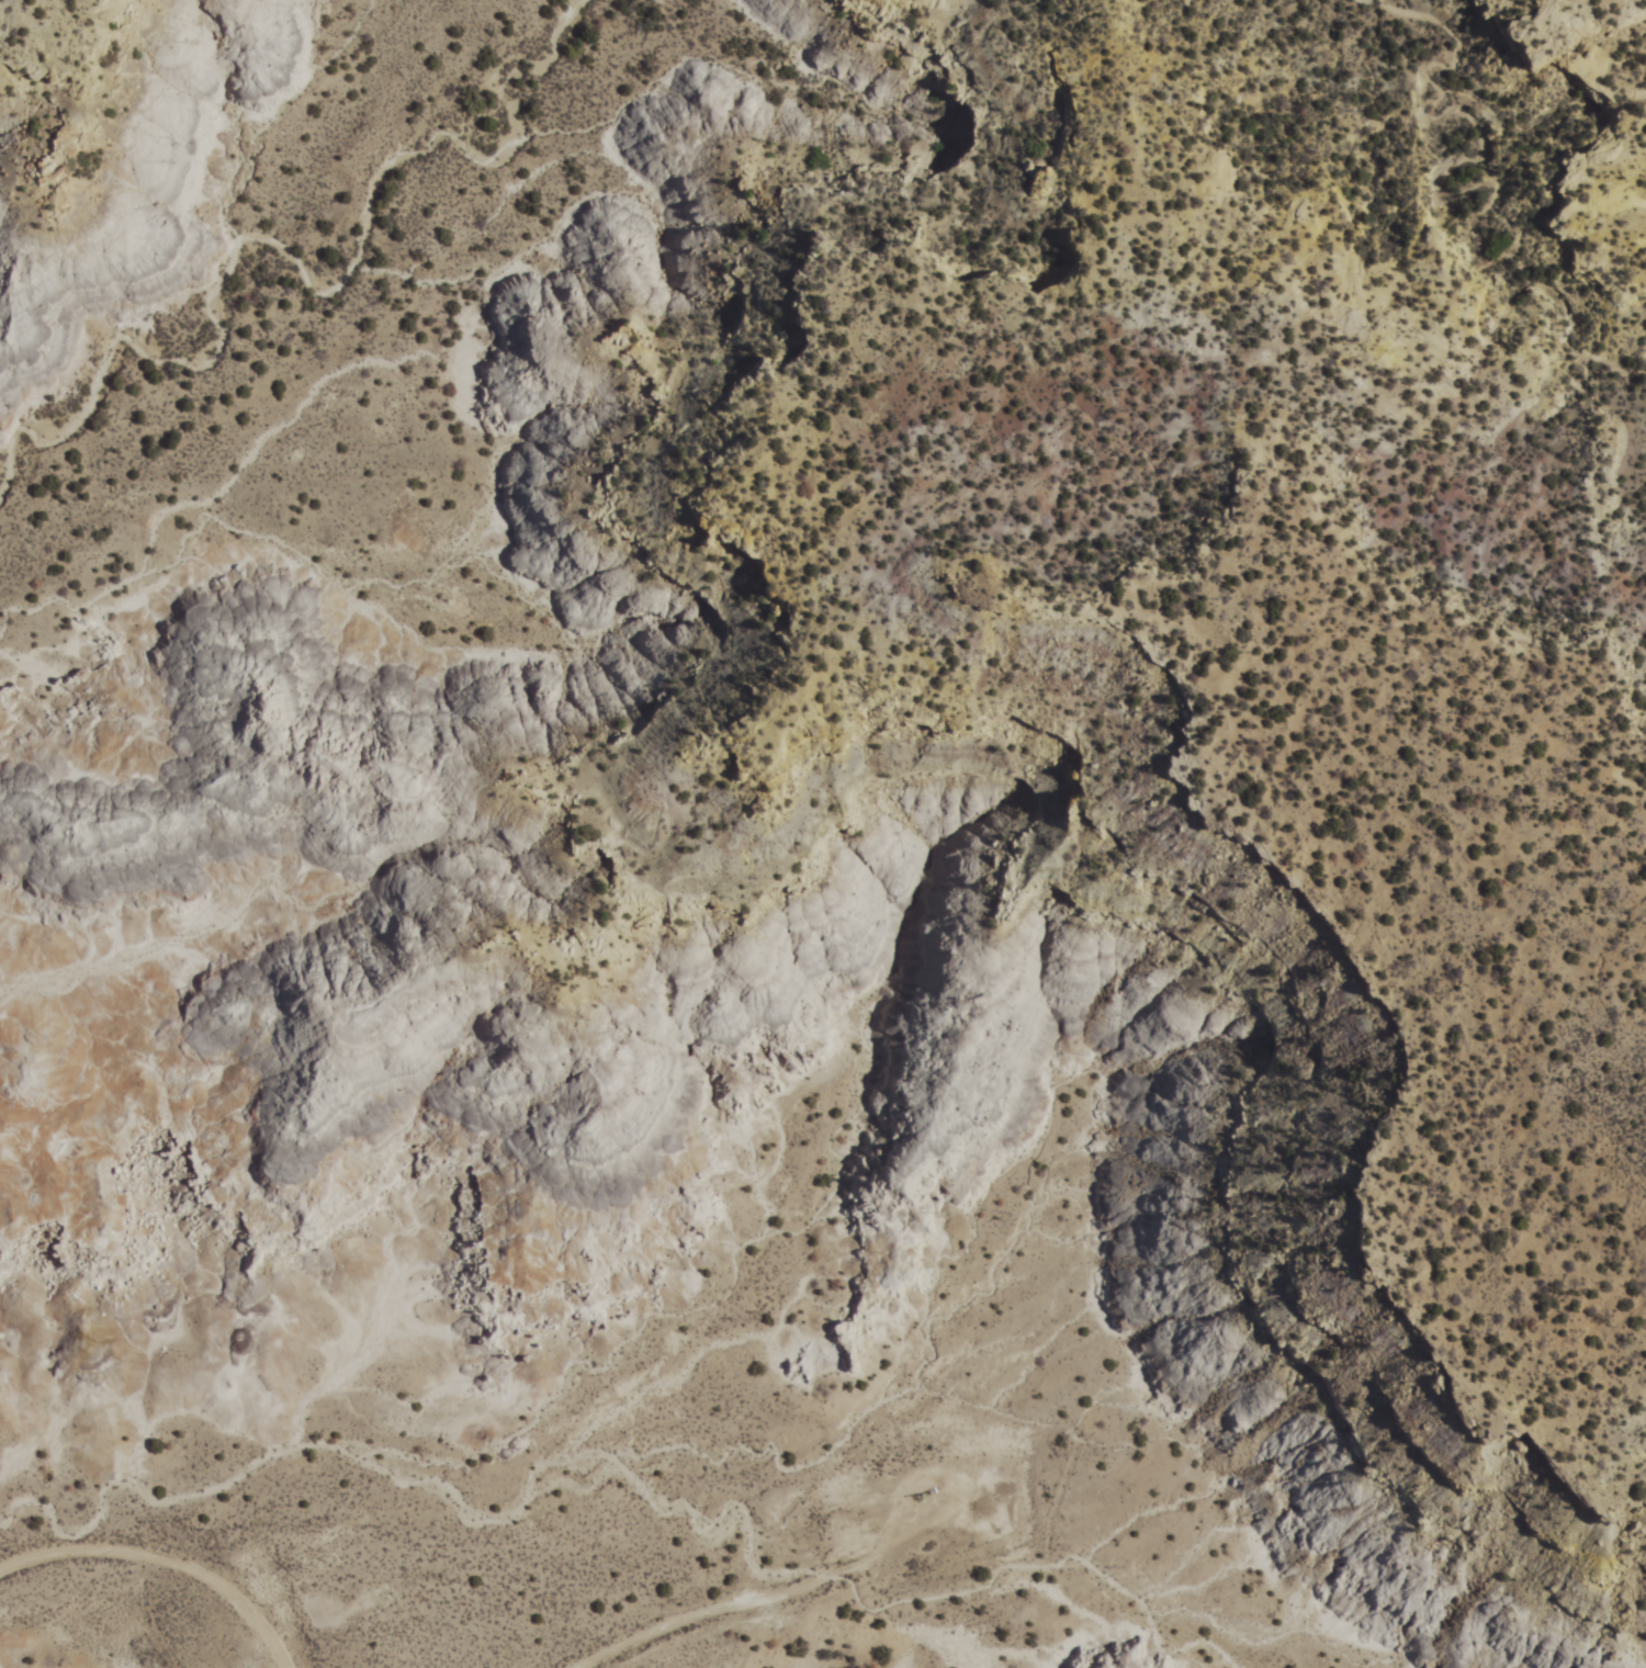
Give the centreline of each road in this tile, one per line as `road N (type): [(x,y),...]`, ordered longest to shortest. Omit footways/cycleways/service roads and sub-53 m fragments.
road 1 (track): [(321,1667),(319,1649),(97,1559),(0,1599)]

